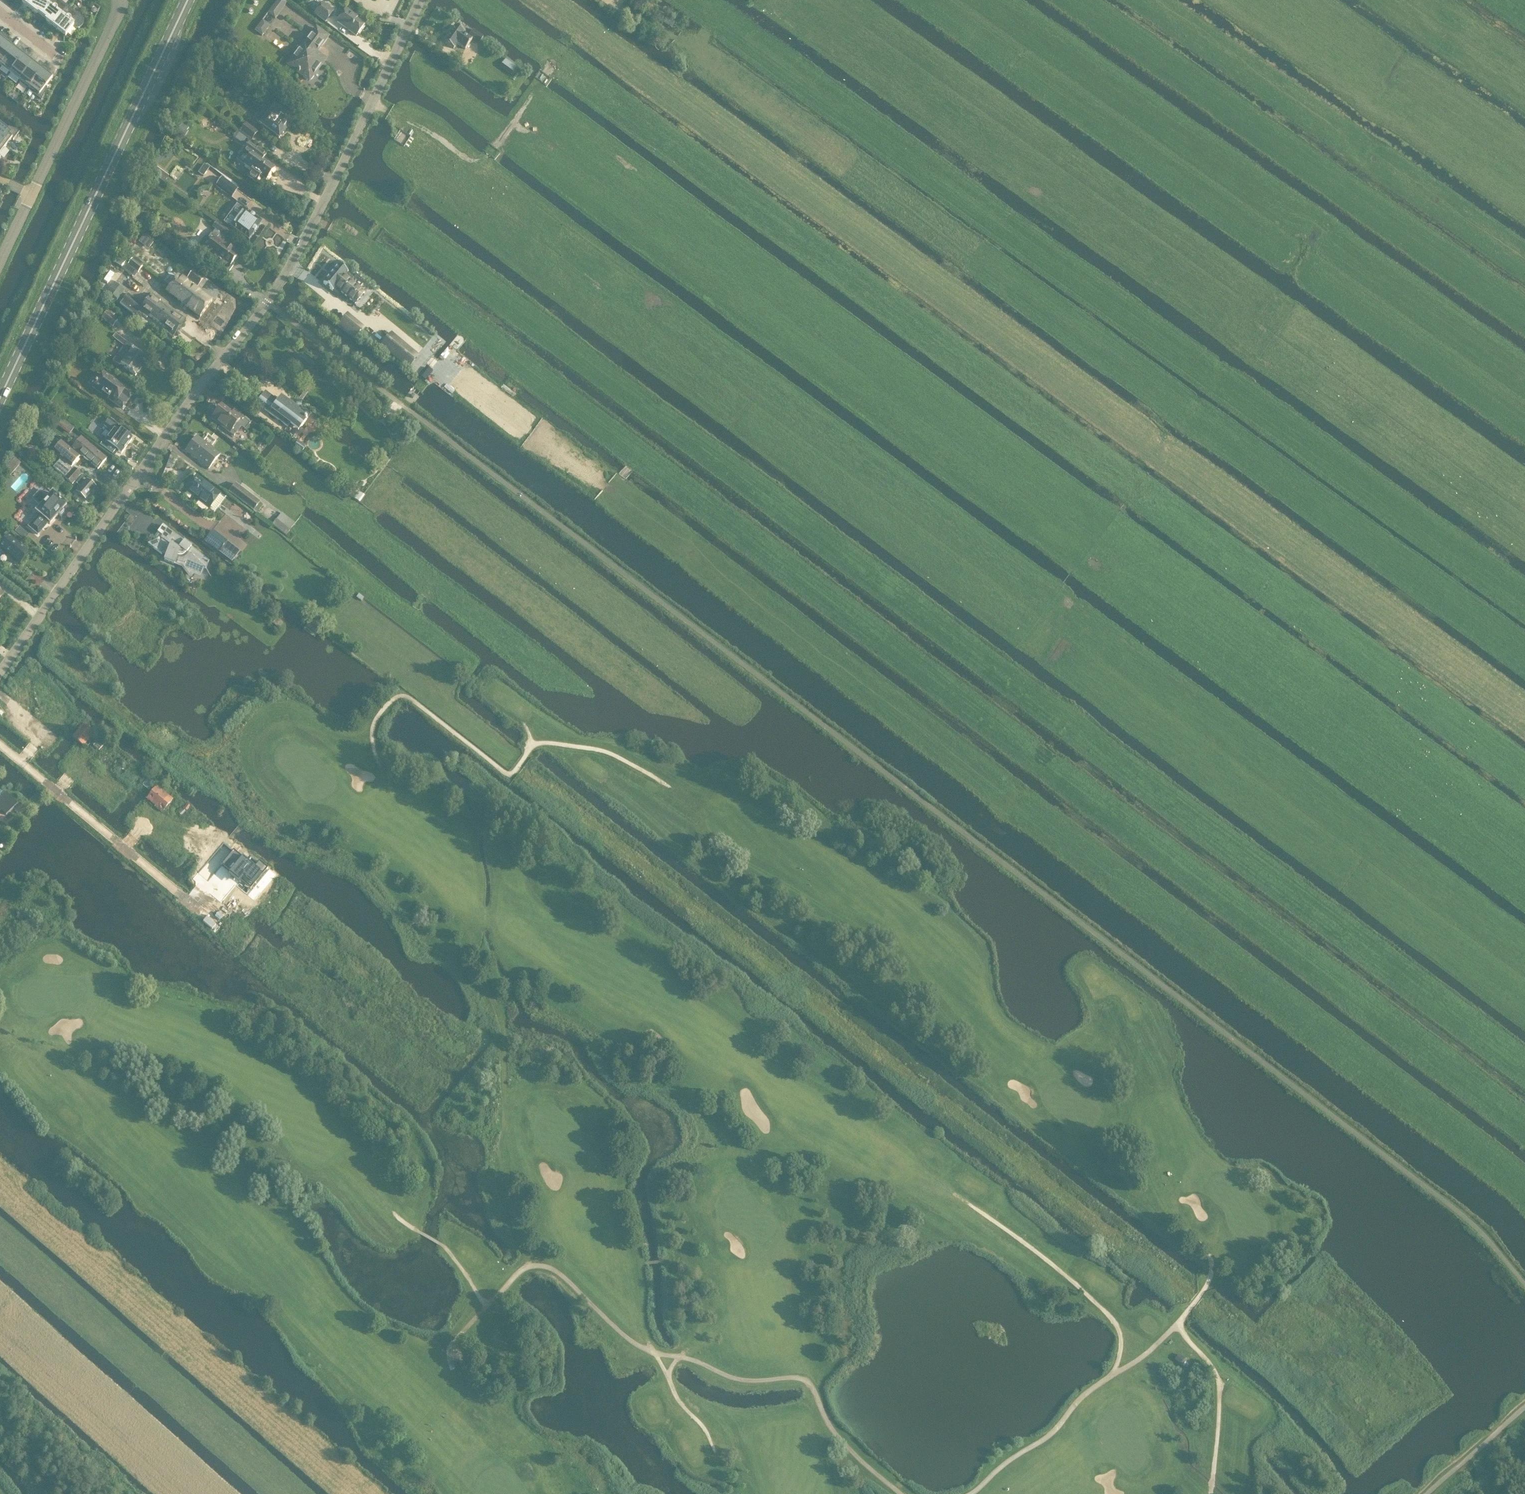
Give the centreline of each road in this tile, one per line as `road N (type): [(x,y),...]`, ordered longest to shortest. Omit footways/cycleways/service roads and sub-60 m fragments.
road 1 (unclassified): [(0,671),(299,253),(420,0)]
road 2 (primary): [(0,398),(187,0)]
road 3 (tertiary): [(120,0),(32,195)]

